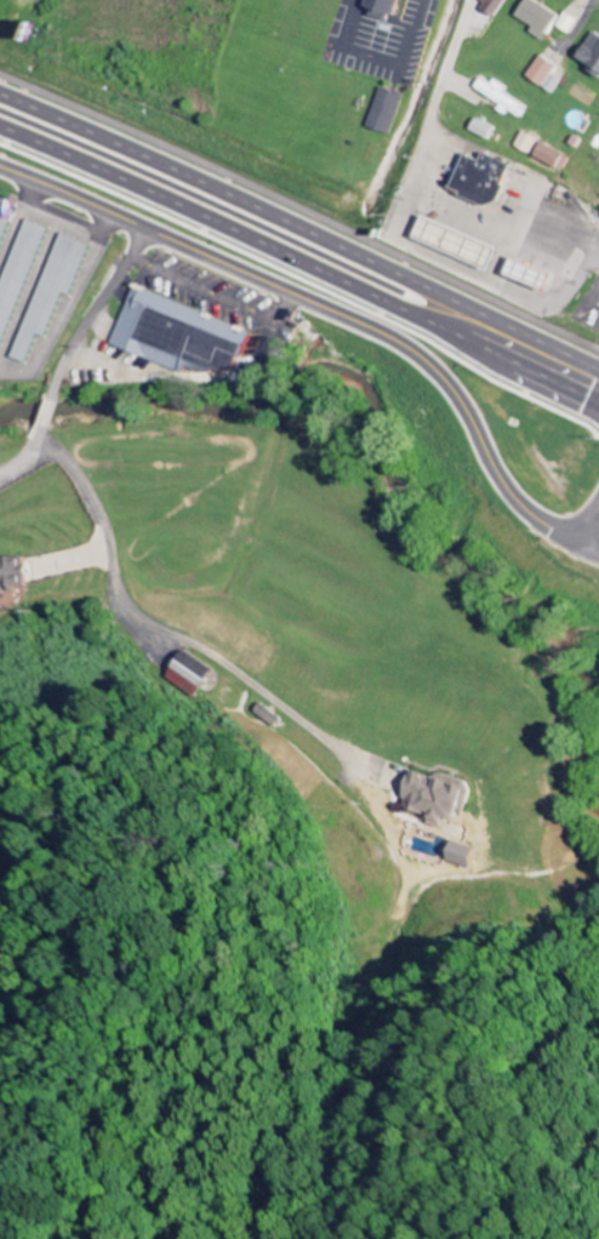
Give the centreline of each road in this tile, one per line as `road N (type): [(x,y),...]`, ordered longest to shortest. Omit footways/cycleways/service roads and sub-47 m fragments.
road 1 (residential): [(0,170),(132,221),(399,346),(460,395),(513,497),(598,553)]
road 2 (trunk): [(598,367),(0,91)]
road 3 (trunk): [(0,131),(598,402)]
road 4 (residential): [(147,228),(87,320),(58,392)]

